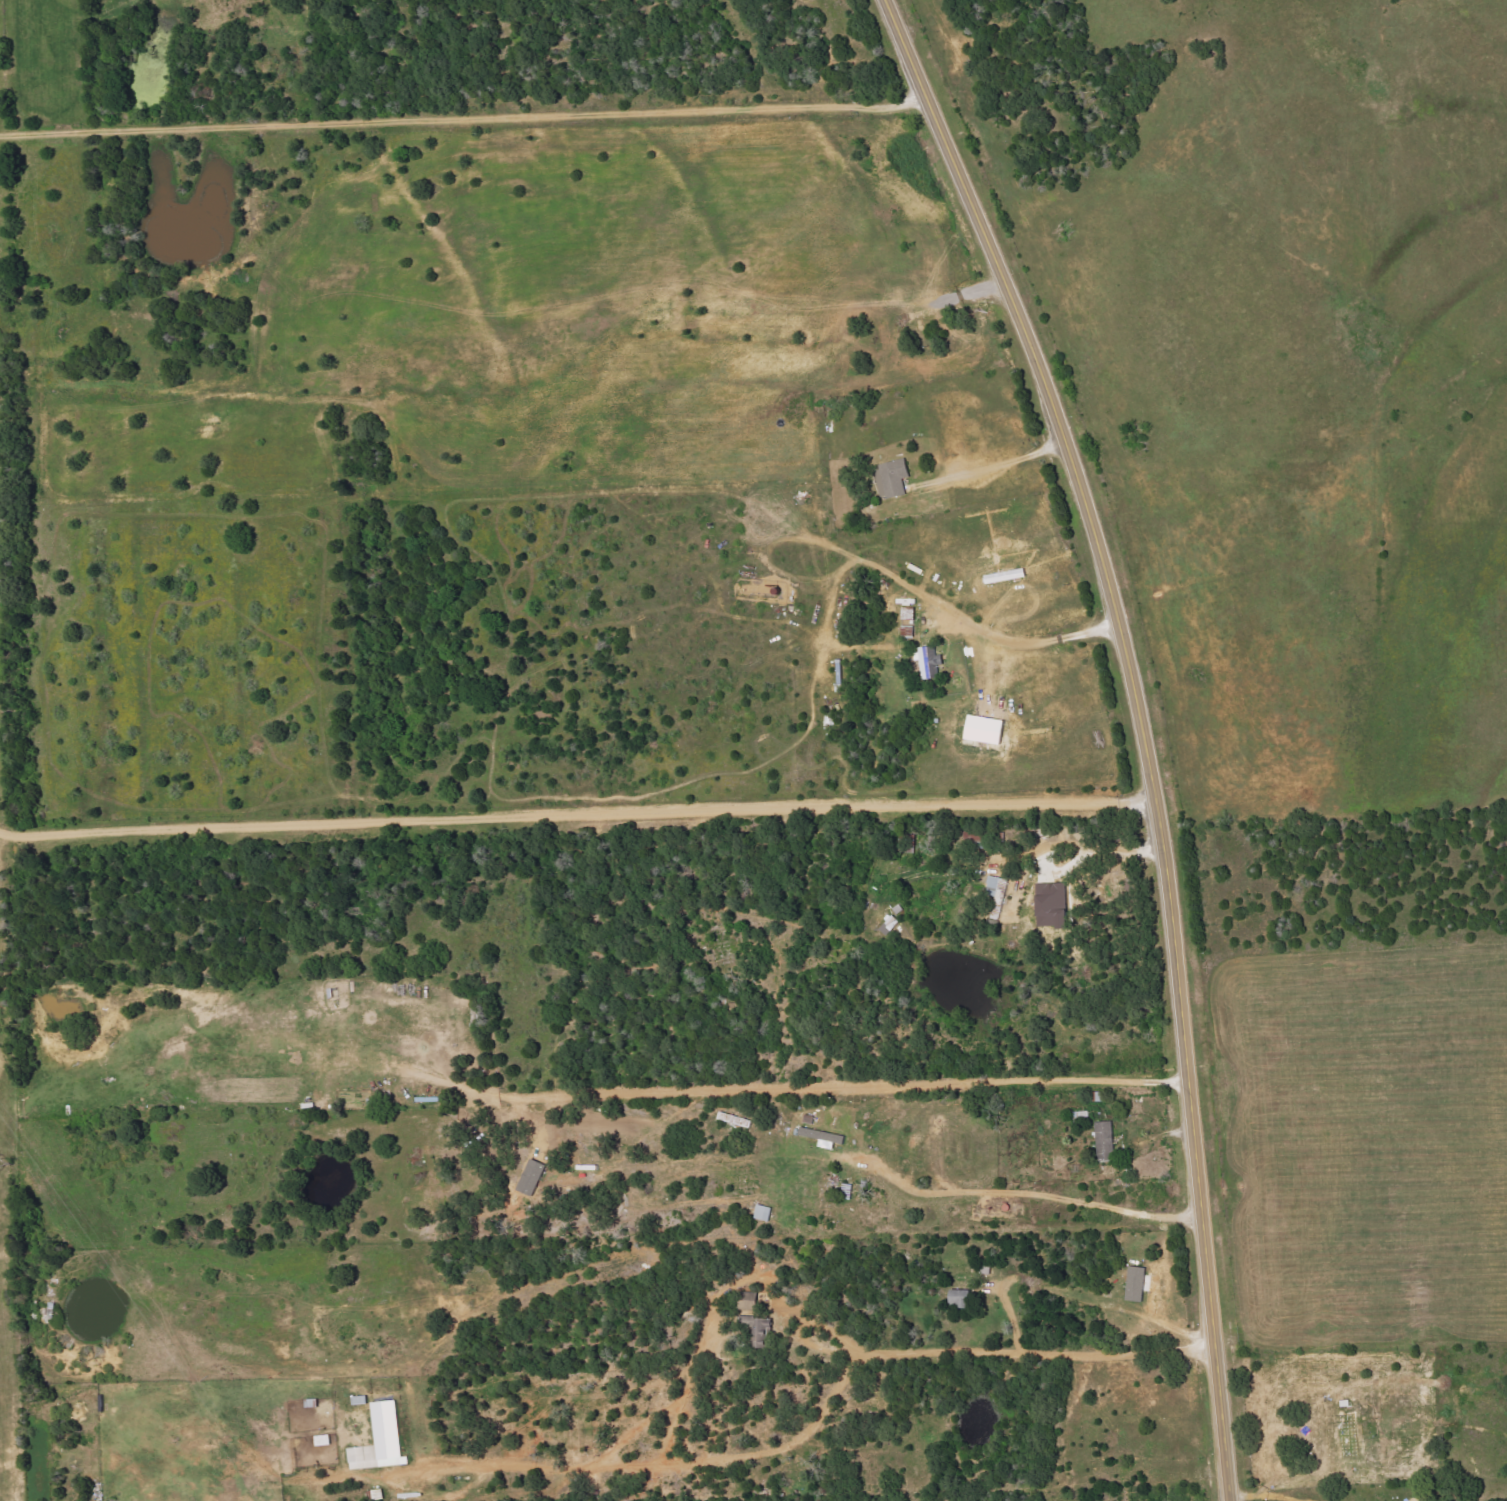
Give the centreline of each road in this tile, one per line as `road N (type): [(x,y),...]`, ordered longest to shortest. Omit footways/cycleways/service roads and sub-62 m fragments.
road 1 (secondary): [(1229,1500),(1174,933),(1126,657),(1035,364),(884,0)]

